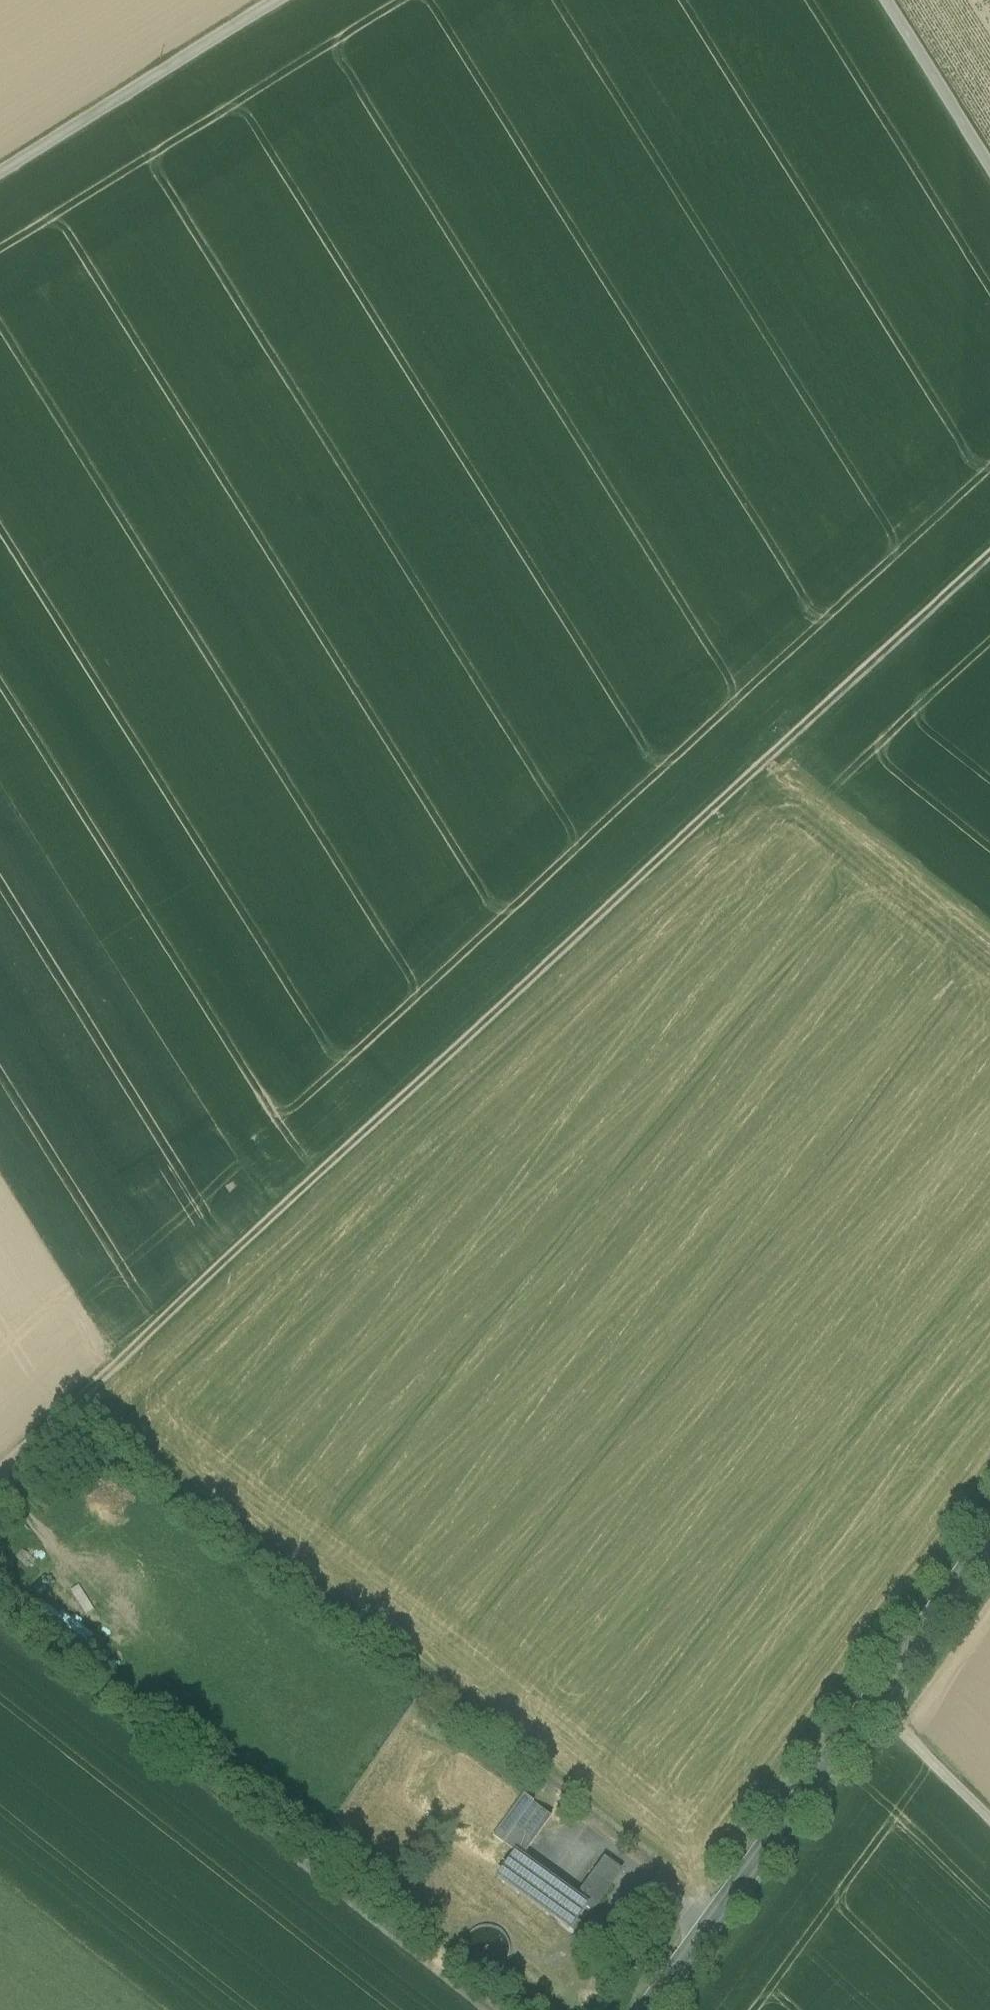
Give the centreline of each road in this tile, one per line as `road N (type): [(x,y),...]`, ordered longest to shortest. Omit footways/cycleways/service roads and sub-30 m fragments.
road 1 (track): [(0,1471),(989,557)]
road 2 (secondary): [(989,1539),(648,2009)]
road 3 (unclassified): [(271,0),(0,170)]
road 4 (track): [(989,168),(885,0)]
road 5 (track): [(869,1706),(989,1822)]

